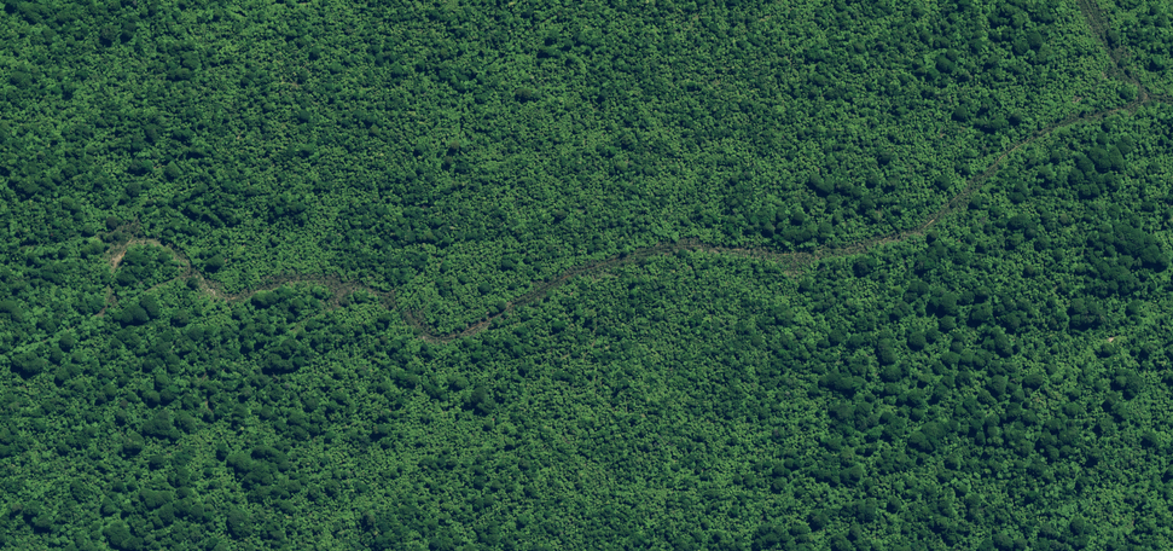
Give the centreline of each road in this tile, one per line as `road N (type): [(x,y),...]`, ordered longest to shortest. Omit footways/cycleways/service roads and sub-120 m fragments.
road 1 (track): [(185,264),(226,297),(273,276),(316,276),(387,295),(404,319),(432,334),(469,322),(553,271),(594,260),(695,242),(807,248),(862,240),(926,216),(1000,155),(1041,128),(1096,108),(1134,74)]
road 2 (track): [(185,264),(50,335),(0,342)]
road 3 (track): [(1102,0),(1134,74),(1172,83)]

